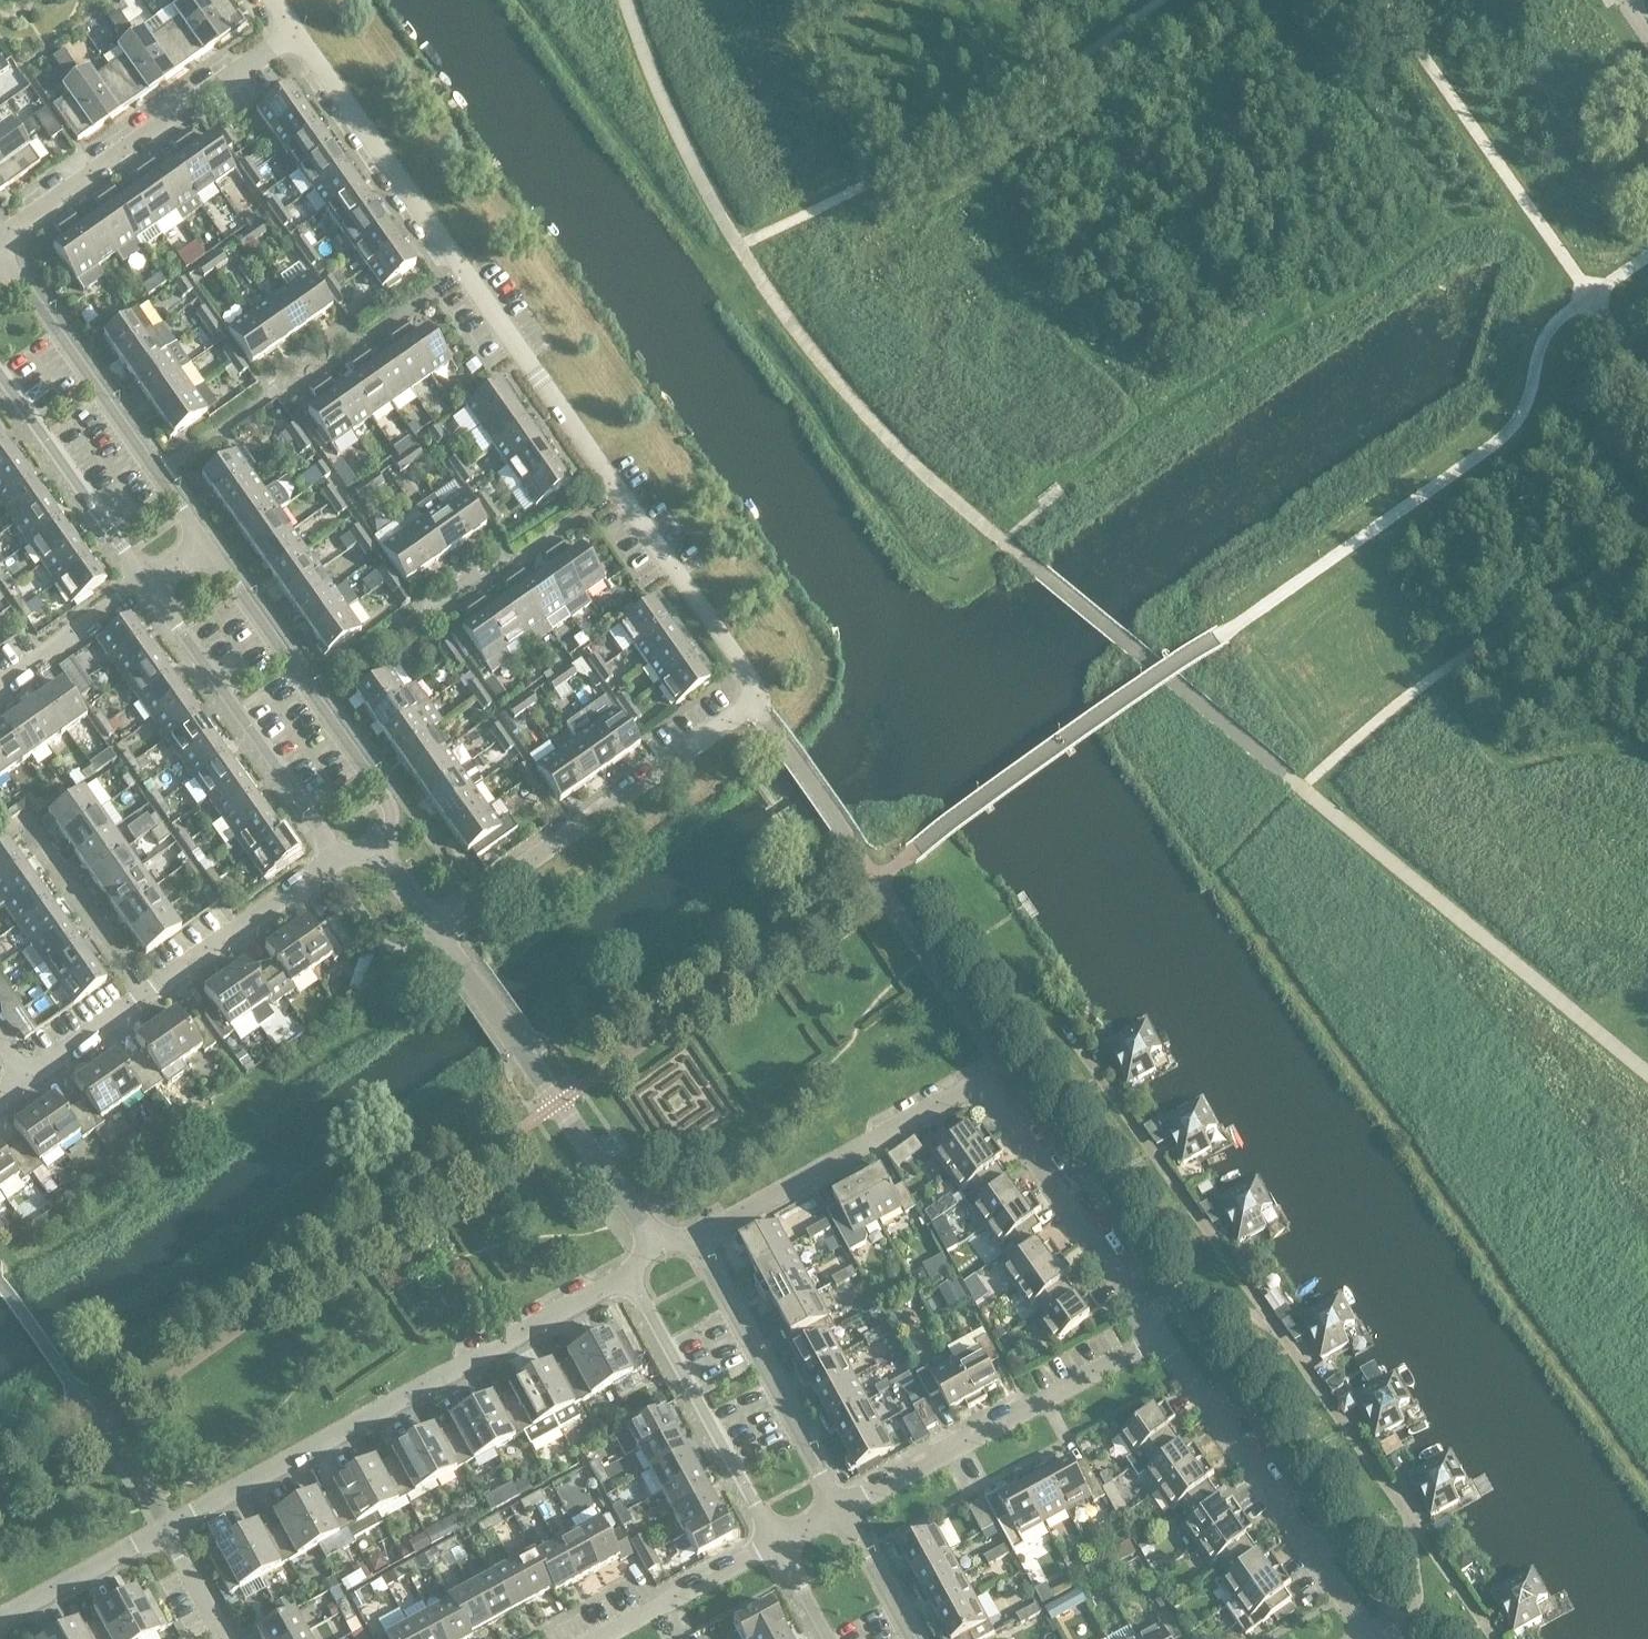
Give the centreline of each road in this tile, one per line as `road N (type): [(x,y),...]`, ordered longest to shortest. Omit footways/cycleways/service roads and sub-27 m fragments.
road 1 (residential): [(431,926),(755,693),(290,29)]
road 2 (residential): [(170,1531),(621,1275)]
road 3 (residential): [(653,1248),(431,926)]
road 4 (residential): [(1373,1636),(1155,1332)]
road 5 (residential): [(373,842),(385,793),(206,536)]
road 6 (unclassified): [(1063,1025),(1271,1323)]
road 7 (residential): [(841,1507),(1155,1332)]
road 8 (residential): [(206,536),(0,244)]
road 9 (residential): [(0,235),(290,29)]
road 10 (residential): [(141,582),(336,852)]
road 11 (residential): [(688,1234),(977,1080)]
road 12 (residential): [(841,1507),(688,1234)]
road 13 (residential): [(621,1275),(771,1544)]
road 14 (residential): [(1145,1318),(977,1080)]
road 15 (unclassified): [(1411,1522),(1271,1323)]
road 16 (residential): [(141,995),(336,852)]
road 17 (residential): [(0,386),(141,582)]
road 18 (residential): [(141,995),(26,825)]
road 19 (residential): [(0,1621),(170,1531)]
road 20 (residential): [(611,1638),(771,1544)]
road 21 (residential): [(0,687),(141,582)]
road 22 (residential): [(911,1638),(841,1507)]
road 23 (residential): [(24,1077),(141,995)]
road 24 (unclassified): [(1411,1522),(1494,1638)]
road 25 (unclassified): [(1271,1323),(1200,1288),(1145,1318)]
road 26 (unclassified): [(1387,1638),(1418,1605),(1411,1522)]
road 27 (residential): [(227,1638),(170,1531)]

